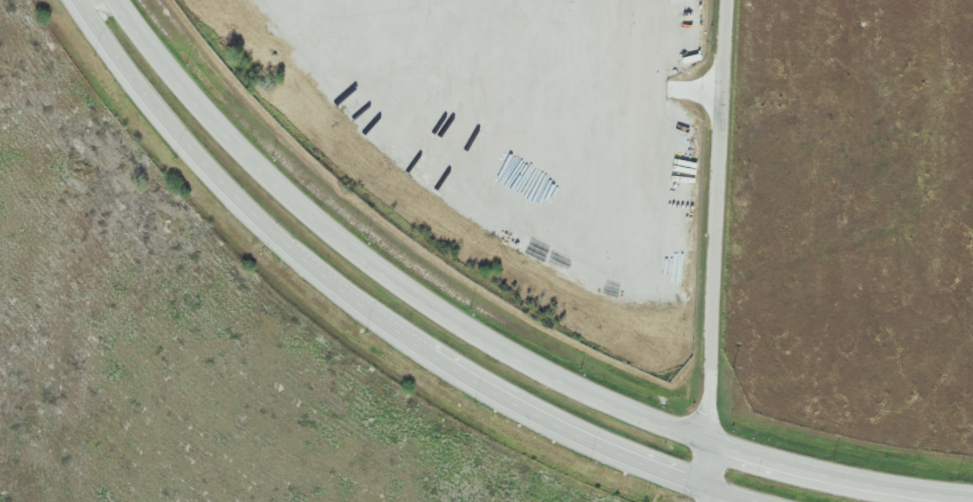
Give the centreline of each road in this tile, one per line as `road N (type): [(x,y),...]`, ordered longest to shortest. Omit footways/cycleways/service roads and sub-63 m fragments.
road 1 (trunk): [(972,501),(838,481),(709,450),(610,413),(488,351),(361,262),(269,176),(120,0)]
road 2 (trunk): [(81,0),(224,184),(313,268),(426,353),(574,439),(766,501)]
road 3 (residential): [(709,487),(728,0)]

